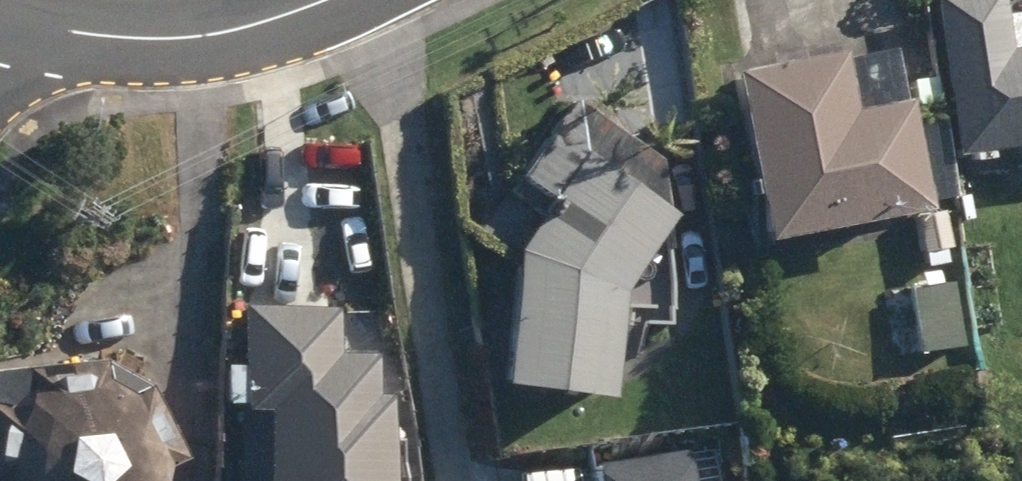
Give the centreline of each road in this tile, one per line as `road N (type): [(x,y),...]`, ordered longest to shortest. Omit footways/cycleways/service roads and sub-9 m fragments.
road 1 (residential): [(370,0),(449,480)]
road 2 (tertiary): [(0,19),(114,40),(222,34),(324,0)]

